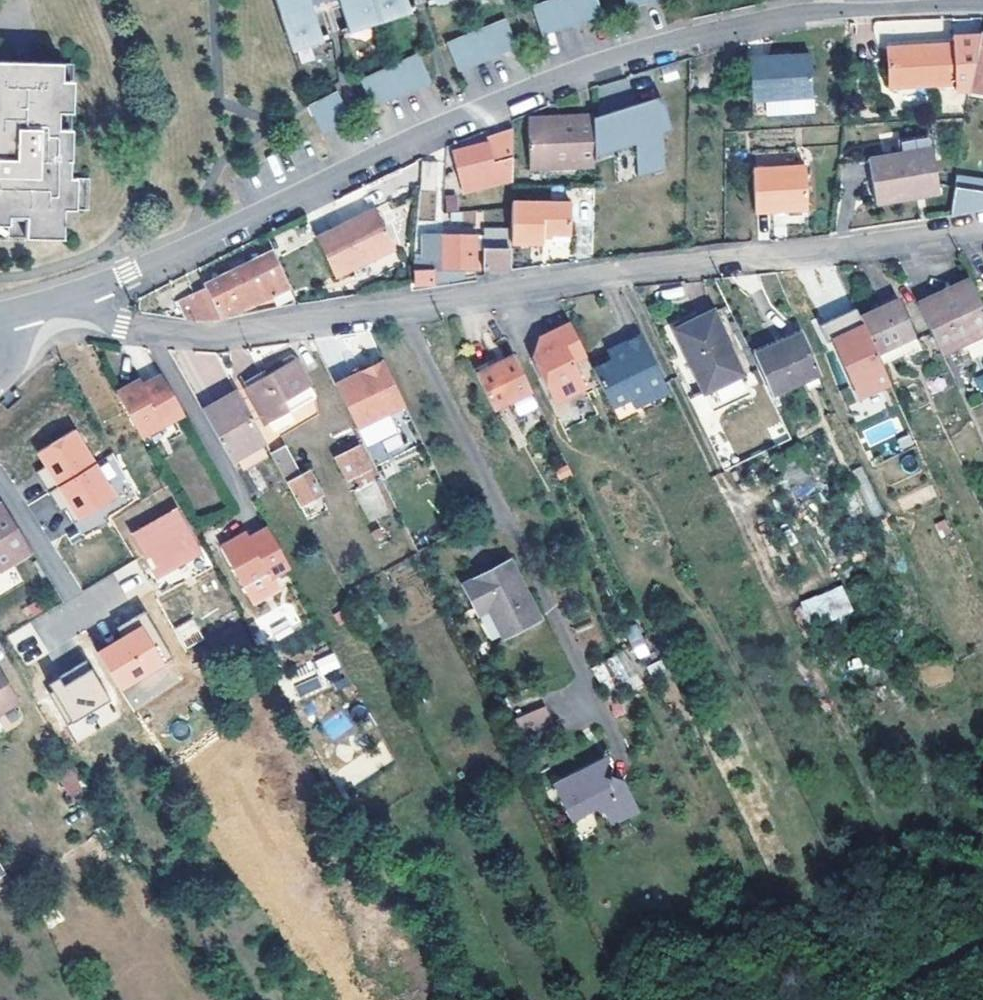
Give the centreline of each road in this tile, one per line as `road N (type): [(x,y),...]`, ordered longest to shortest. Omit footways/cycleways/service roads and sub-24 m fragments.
road 1 (residential): [(87,291),(587,66),(833,14),(982,10)]
road 2 (residential): [(87,291),(122,324),(212,334),(982,236)]

